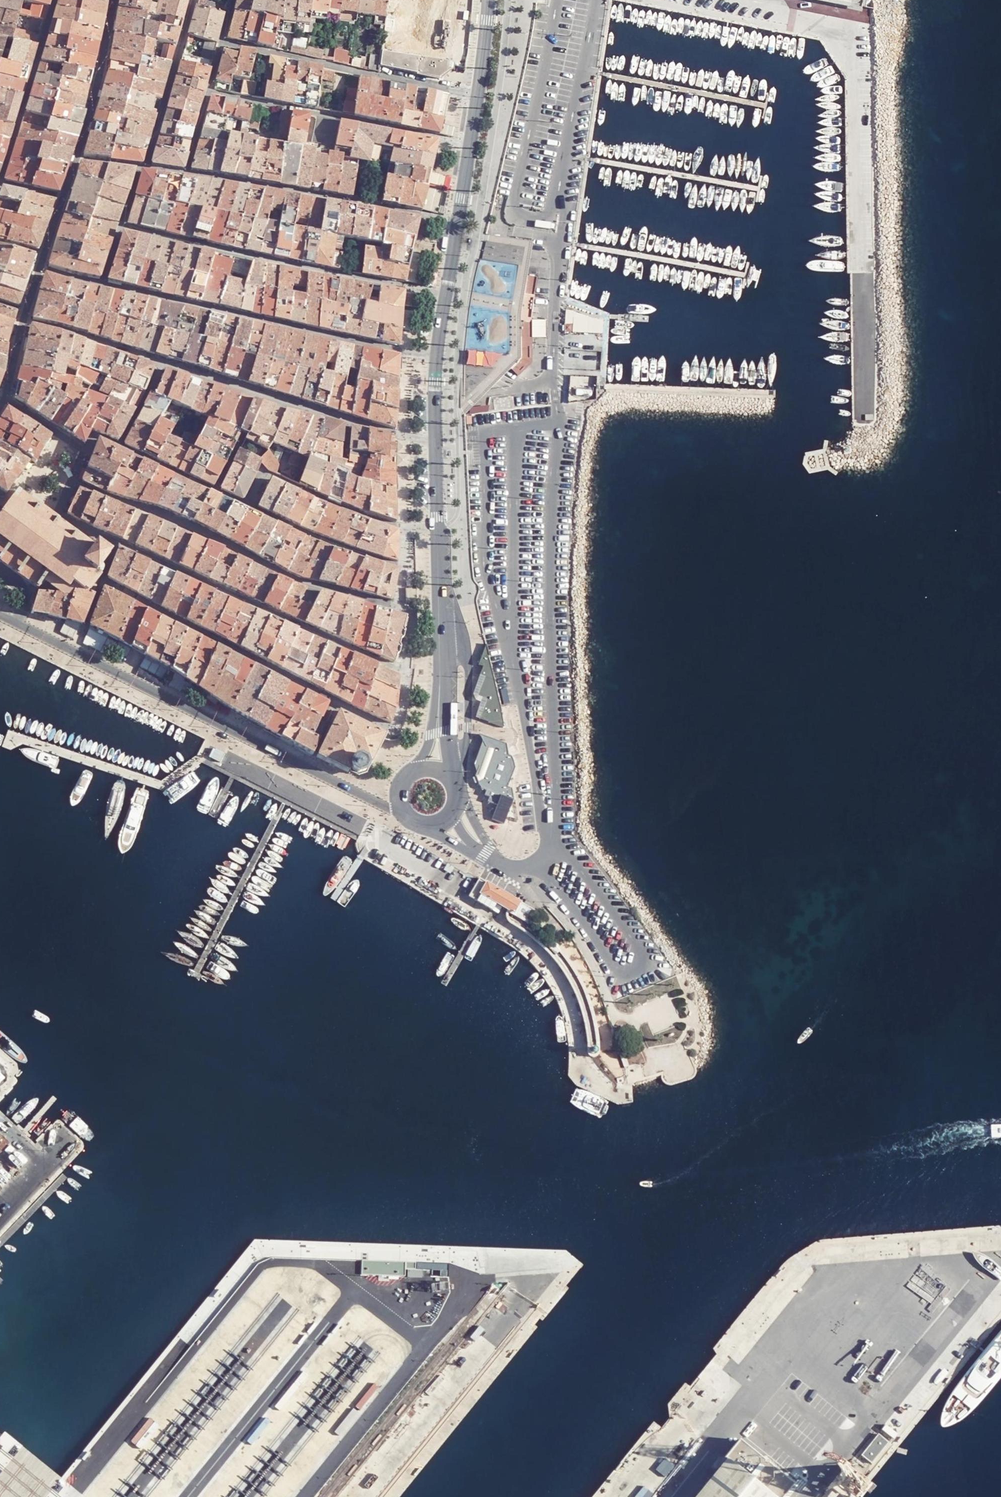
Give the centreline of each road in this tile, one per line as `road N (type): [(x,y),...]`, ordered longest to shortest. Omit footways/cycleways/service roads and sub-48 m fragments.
road 1 (tertiary): [(437,530),(437,354),(489,0)]
road 2 (tertiary): [(16,623),(337,785),(400,808)]
road 3 (residential): [(392,731),(412,623),(402,599),(406,529),(437,530)]
road 4 (unclassified): [(453,781),(467,734),(467,660),(439,590)]

